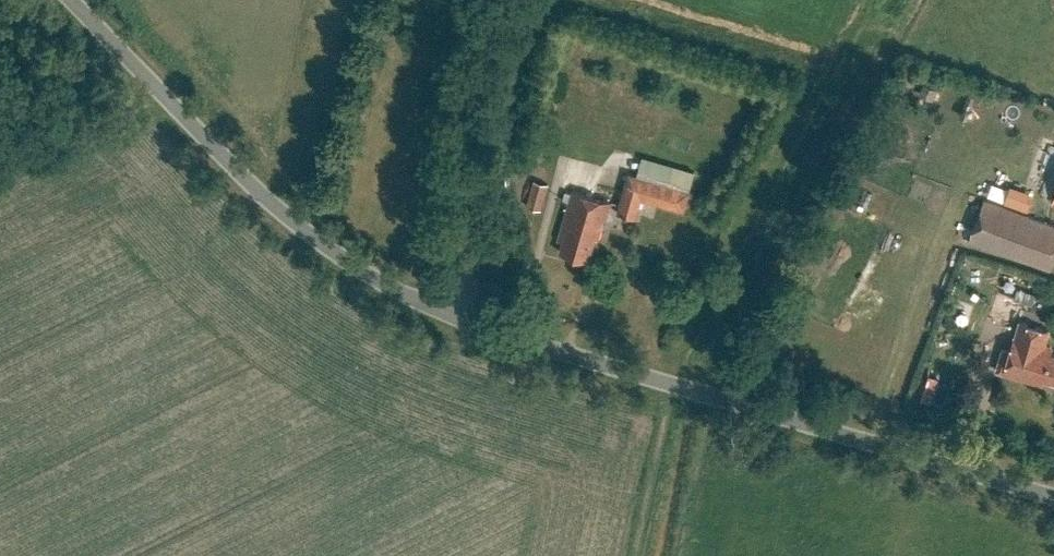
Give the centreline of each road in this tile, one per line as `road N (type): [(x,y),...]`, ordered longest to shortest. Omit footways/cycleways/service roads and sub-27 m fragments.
road 1 (unclassified): [(1053,497),(468,321)]
road 2 (unclassified): [(468,321),(409,298),(323,242),(79,0)]
road 3 (unclassified): [(468,321),(483,97),(507,0)]

